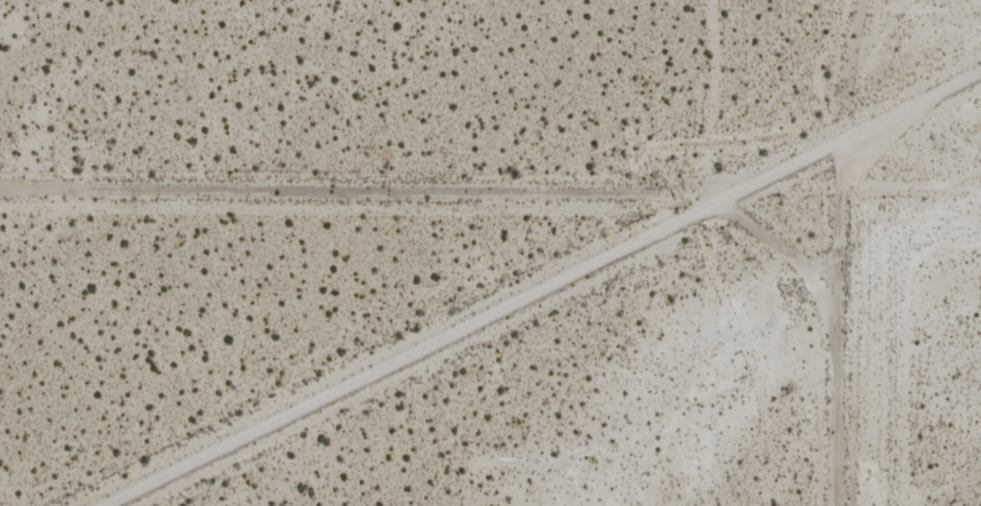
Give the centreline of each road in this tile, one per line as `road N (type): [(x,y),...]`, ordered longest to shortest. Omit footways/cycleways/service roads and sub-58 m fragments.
road 1 (residential): [(980,73),(109,505)]
road 2 (track): [(715,204),(0,196)]
road 3 (residential): [(715,204),(790,244),(823,291),(835,346),(833,505)]

